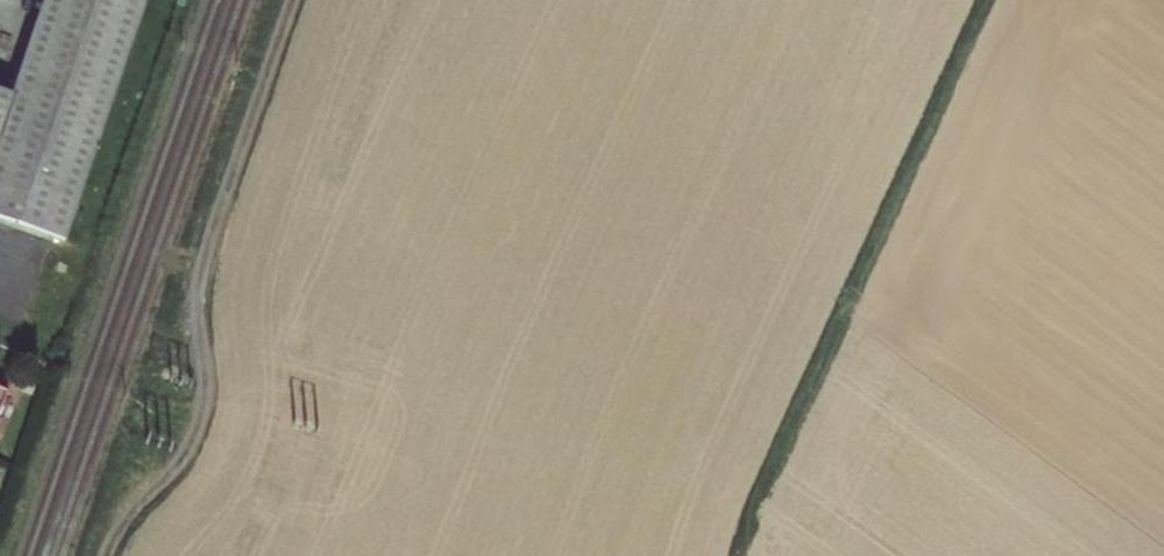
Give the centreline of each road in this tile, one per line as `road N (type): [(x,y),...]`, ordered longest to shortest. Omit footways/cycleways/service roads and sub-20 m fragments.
road 1 (track): [(290,0),(201,257),(198,426),(186,455),(128,512),(107,555)]

